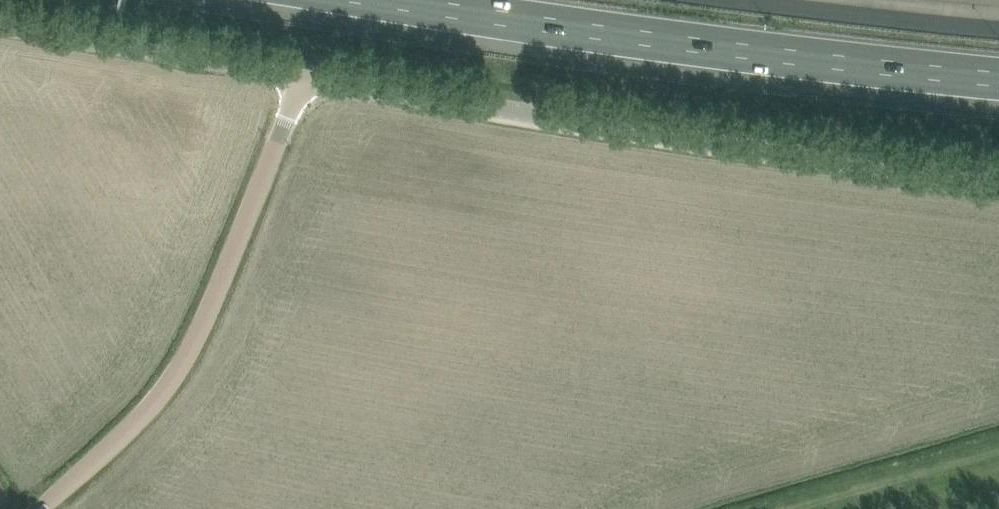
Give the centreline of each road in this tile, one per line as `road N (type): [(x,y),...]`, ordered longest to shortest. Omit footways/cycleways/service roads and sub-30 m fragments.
road 1 (unclassified): [(998,180),(303,75)]
road 2 (motorway): [(380,0),(682,46),(998,79)]
road 3 (unclassified): [(40,508),(143,414),(185,358),(303,75)]
road 4 (unclassified): [(303,75),(0,25)]
road 5 (motorway): [(998,12),(875,0)]

